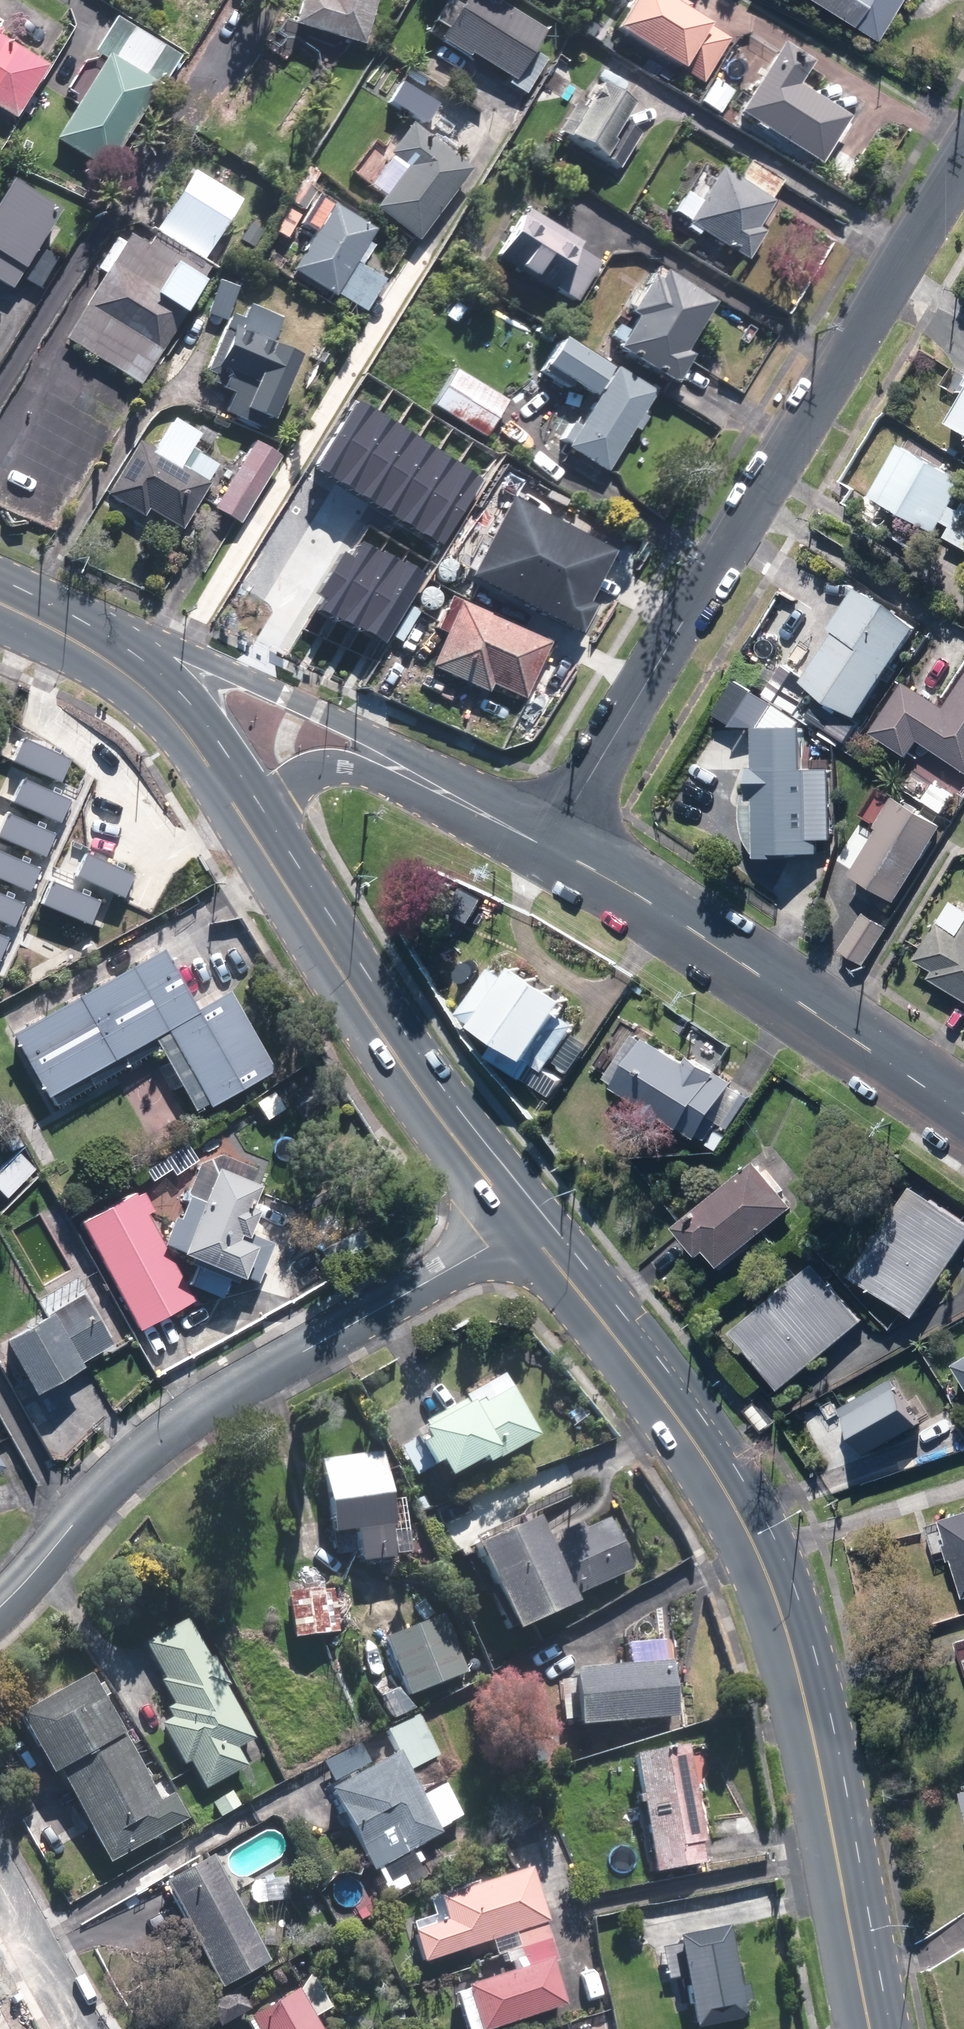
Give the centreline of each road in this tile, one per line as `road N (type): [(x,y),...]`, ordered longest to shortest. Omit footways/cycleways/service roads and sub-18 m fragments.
road 1 (primary): [(526,1222),(642,1369),(726,1492),(758,1554),(787,1634),(875,2028)]
road 2 (residential): [(963,161),(549,847)]
road 3 (residential): [(0,1603),(192,1417),(526,1222)]
road 4 (primary): [(238,814),(381,1029),(526,1222)]
road 5 (residential): [(549,847),(686,925),(963,1115)]
road 6 (residential): [(100,655),(182,650),(249,676),(357,729),(434,788)]
road 7 (primary): [(100,655),(153,696),(238,814)]
road 8 (residential): [(434,788),(332,768),(238,814)]
road 9 (residential): [(82,2028),(0,1886)]
road 10 (residential): [(434,788),(549,847)]

